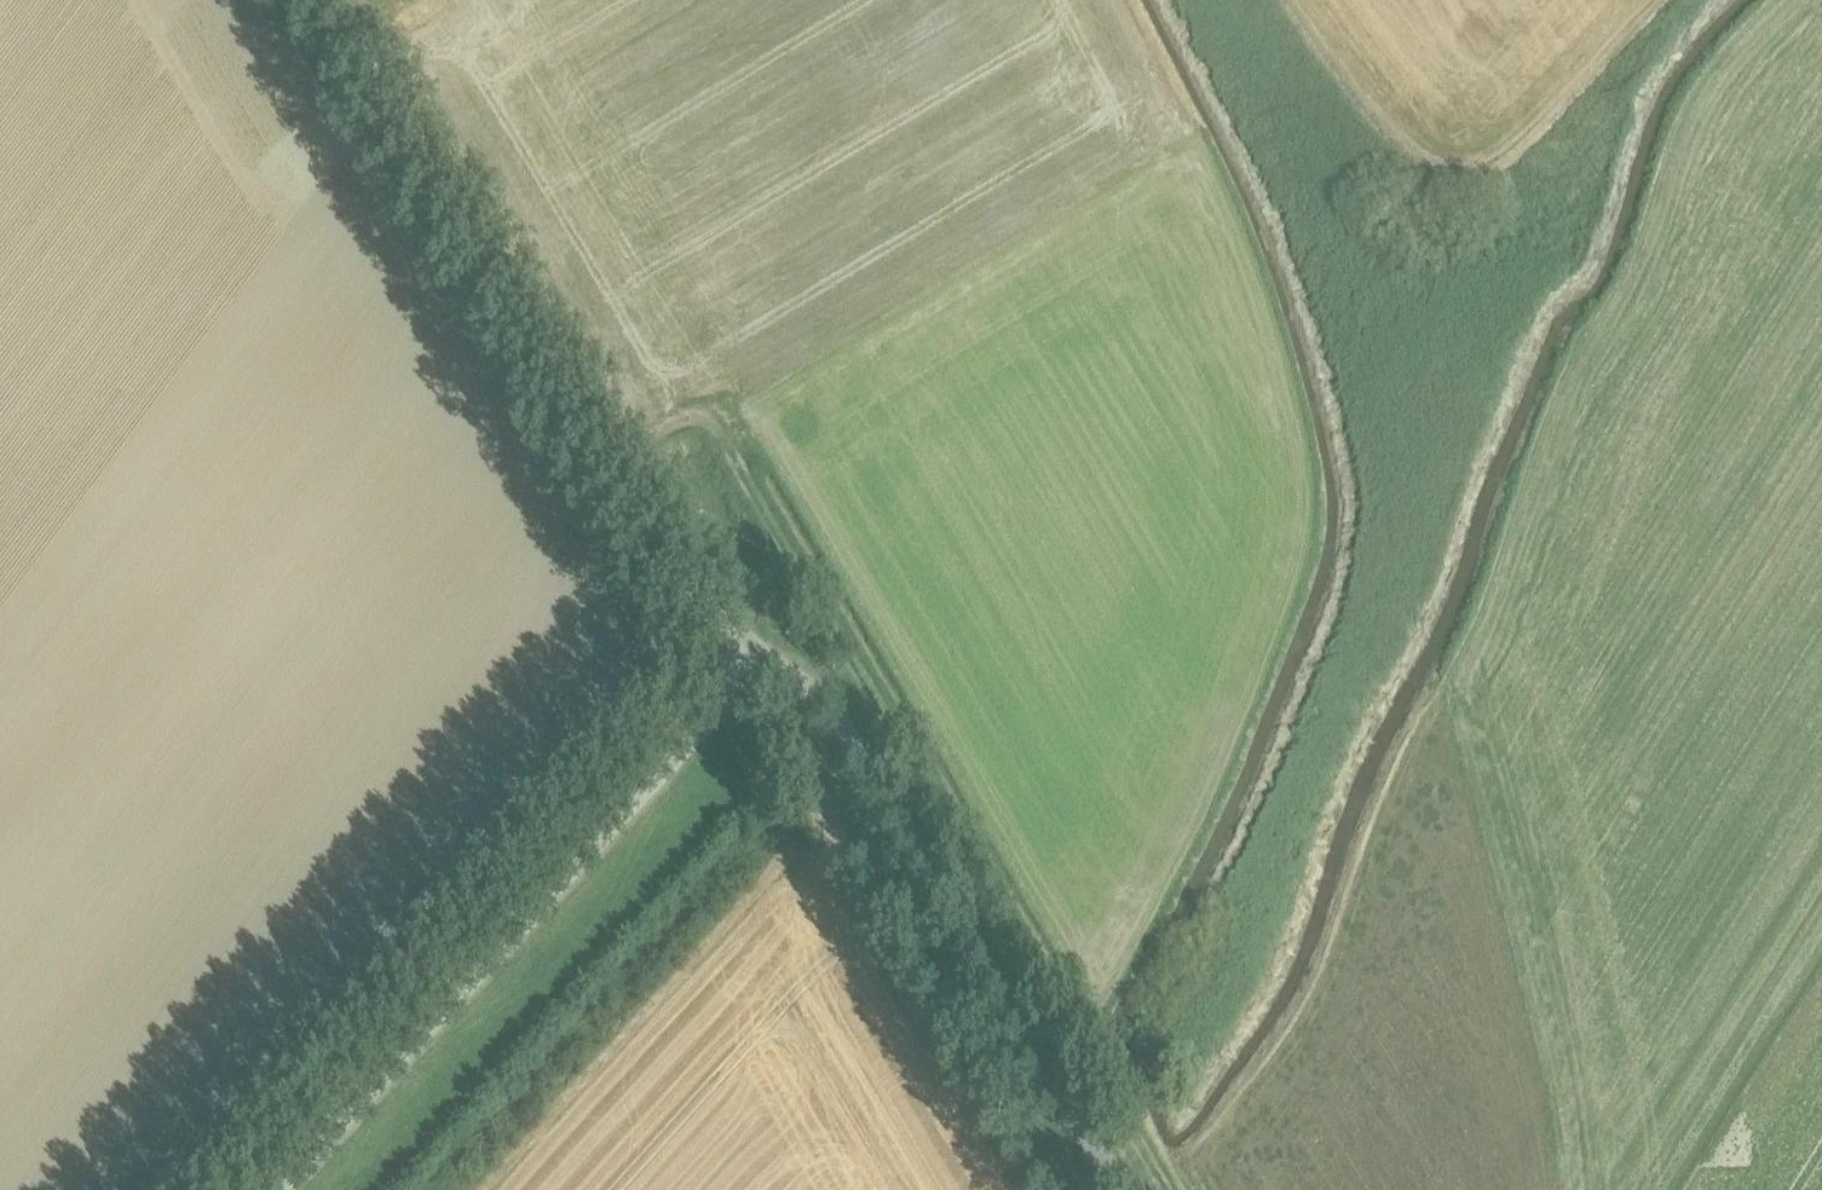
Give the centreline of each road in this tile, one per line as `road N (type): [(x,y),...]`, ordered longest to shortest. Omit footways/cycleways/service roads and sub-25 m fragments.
road 1 (unclassified): [(765,654),(676,570),(329,0)]
road 2 (unclassified): [(293,1189),(765,654)]
road 3 (unclassified): [(1114,1189),(819,705),(765,654)]

